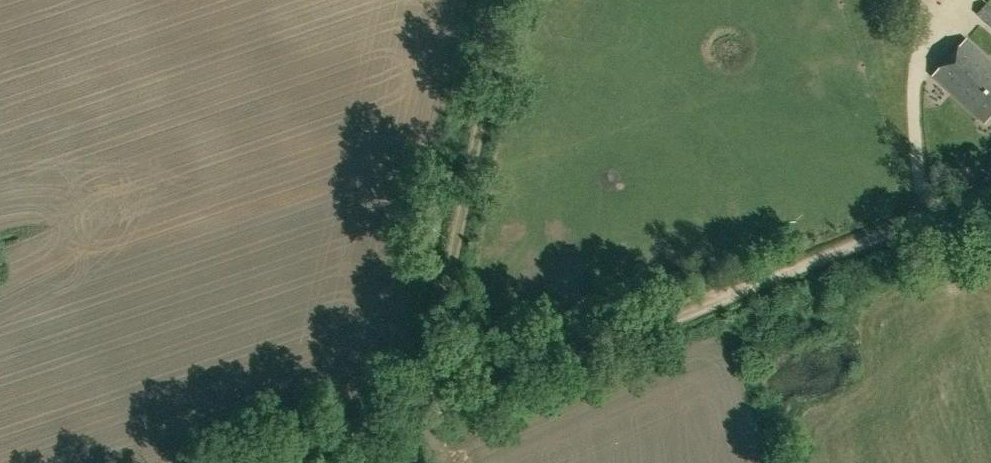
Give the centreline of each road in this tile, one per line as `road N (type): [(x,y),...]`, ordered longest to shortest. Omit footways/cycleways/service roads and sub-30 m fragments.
road 1 (track): [(260,462),(743,288)]
road 2 (track): [(510,0),(431,406)]
road 3 (unclassified): [(990,196),(743,288)]

